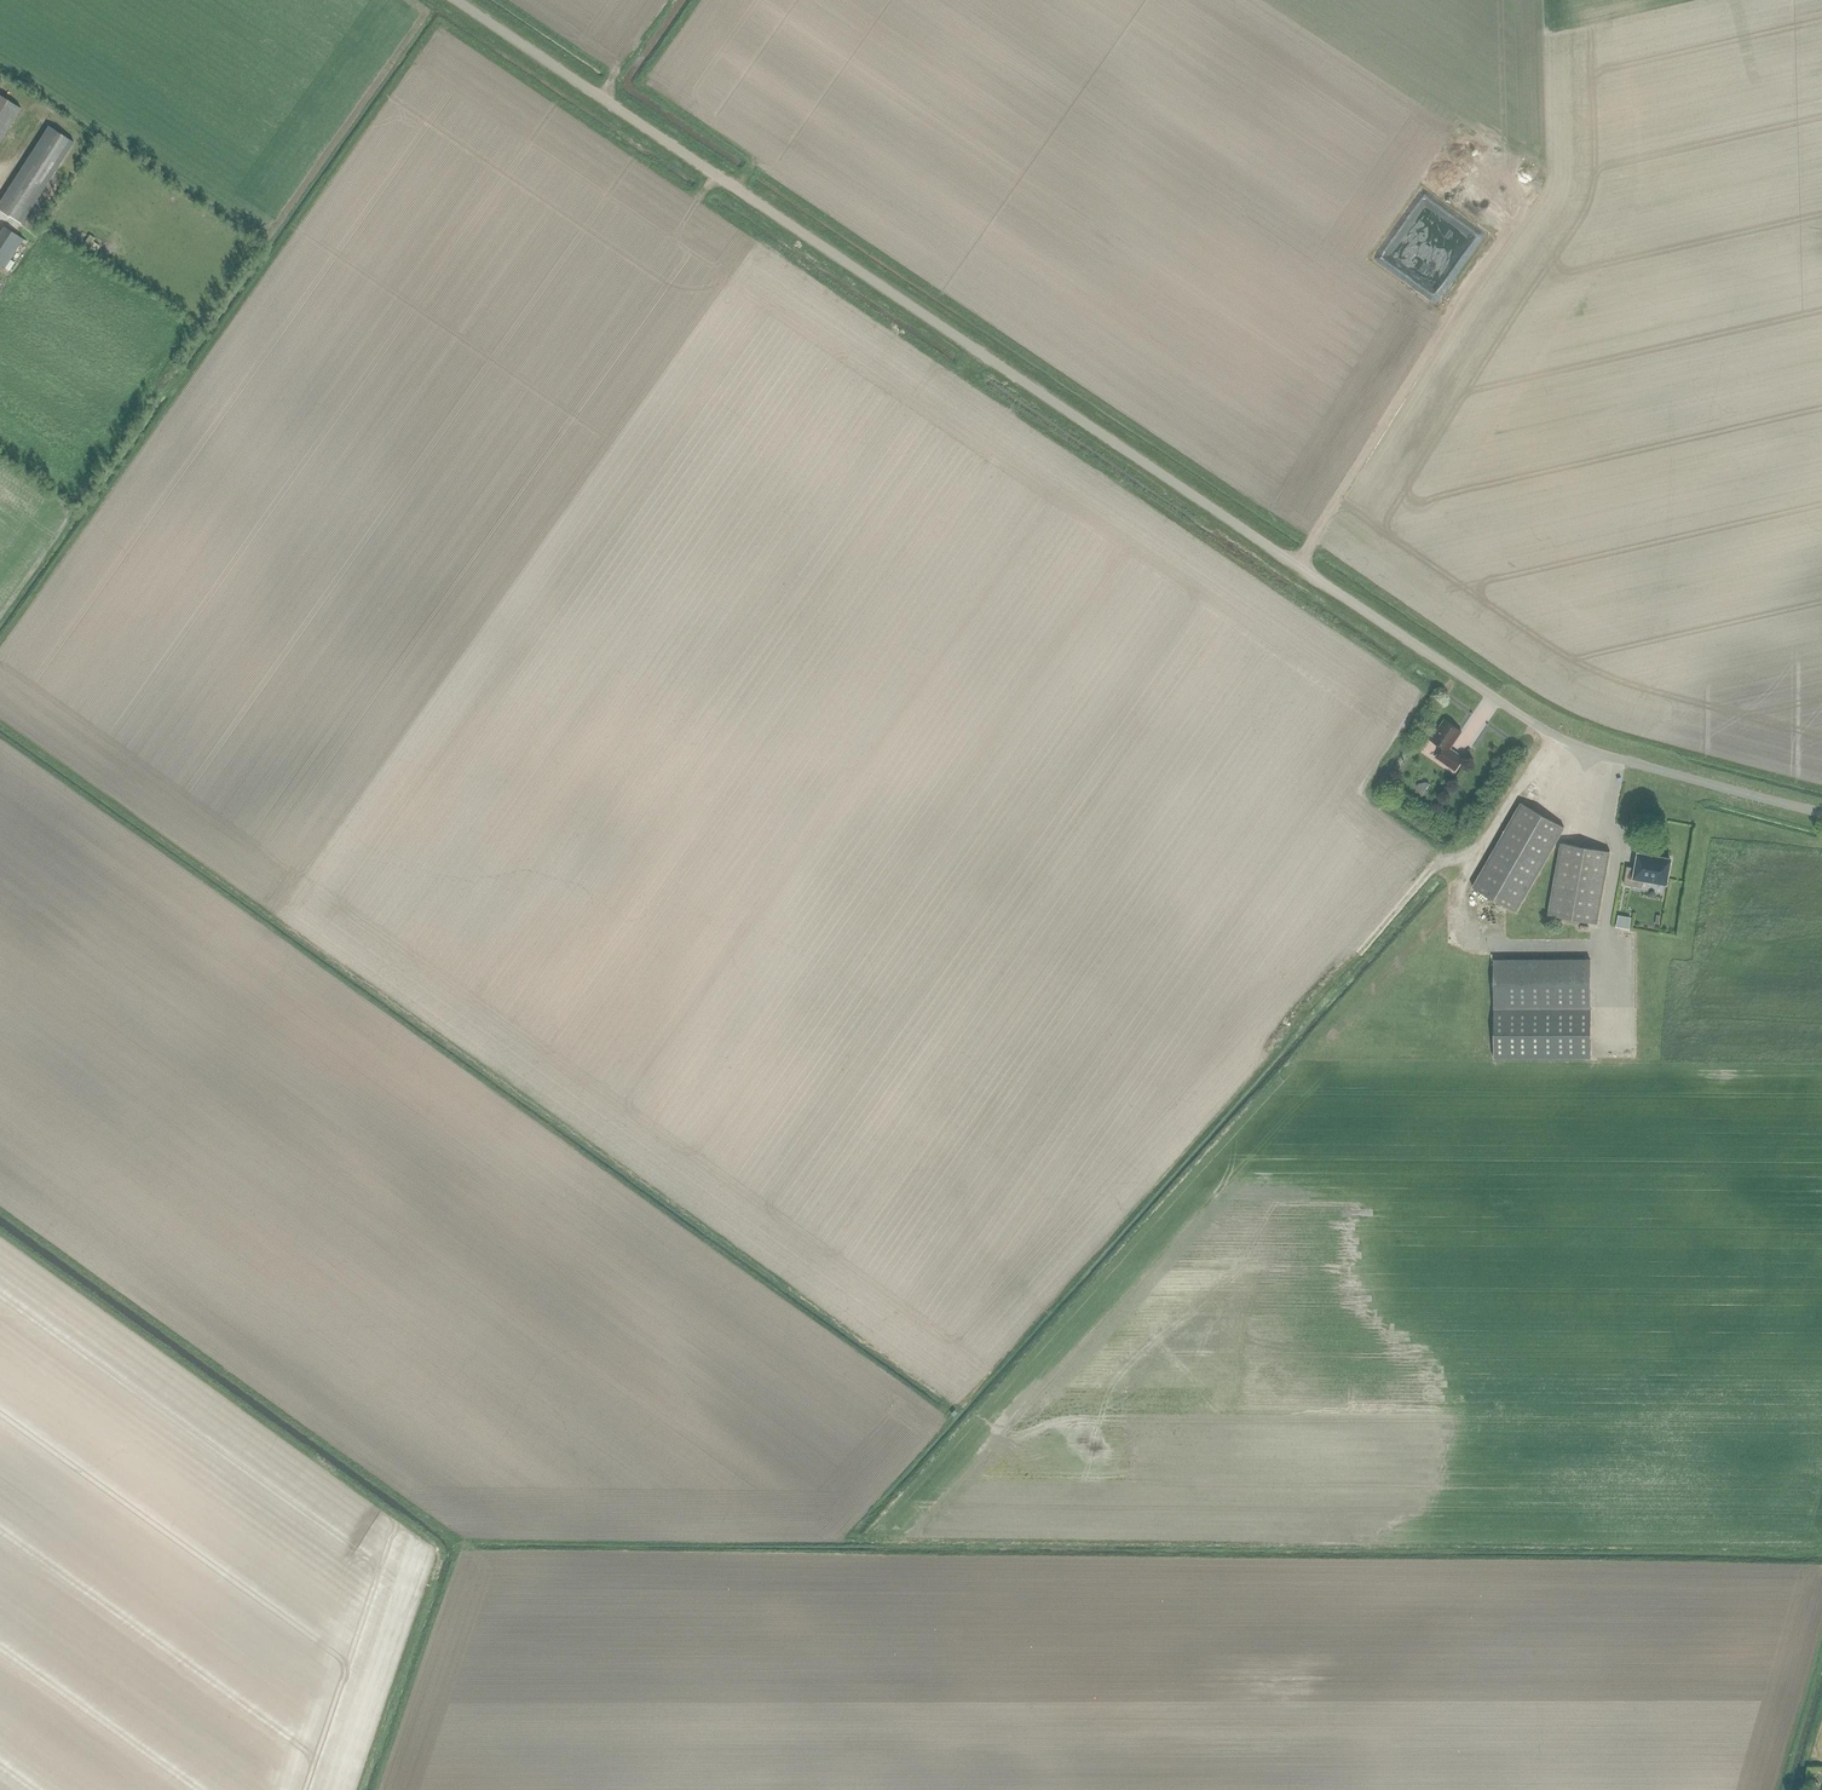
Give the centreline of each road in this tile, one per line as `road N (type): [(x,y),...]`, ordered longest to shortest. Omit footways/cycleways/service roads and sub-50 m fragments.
road 1 (unclassified): [(1821,817),(1586,746),(1506,708),(458,0)]

